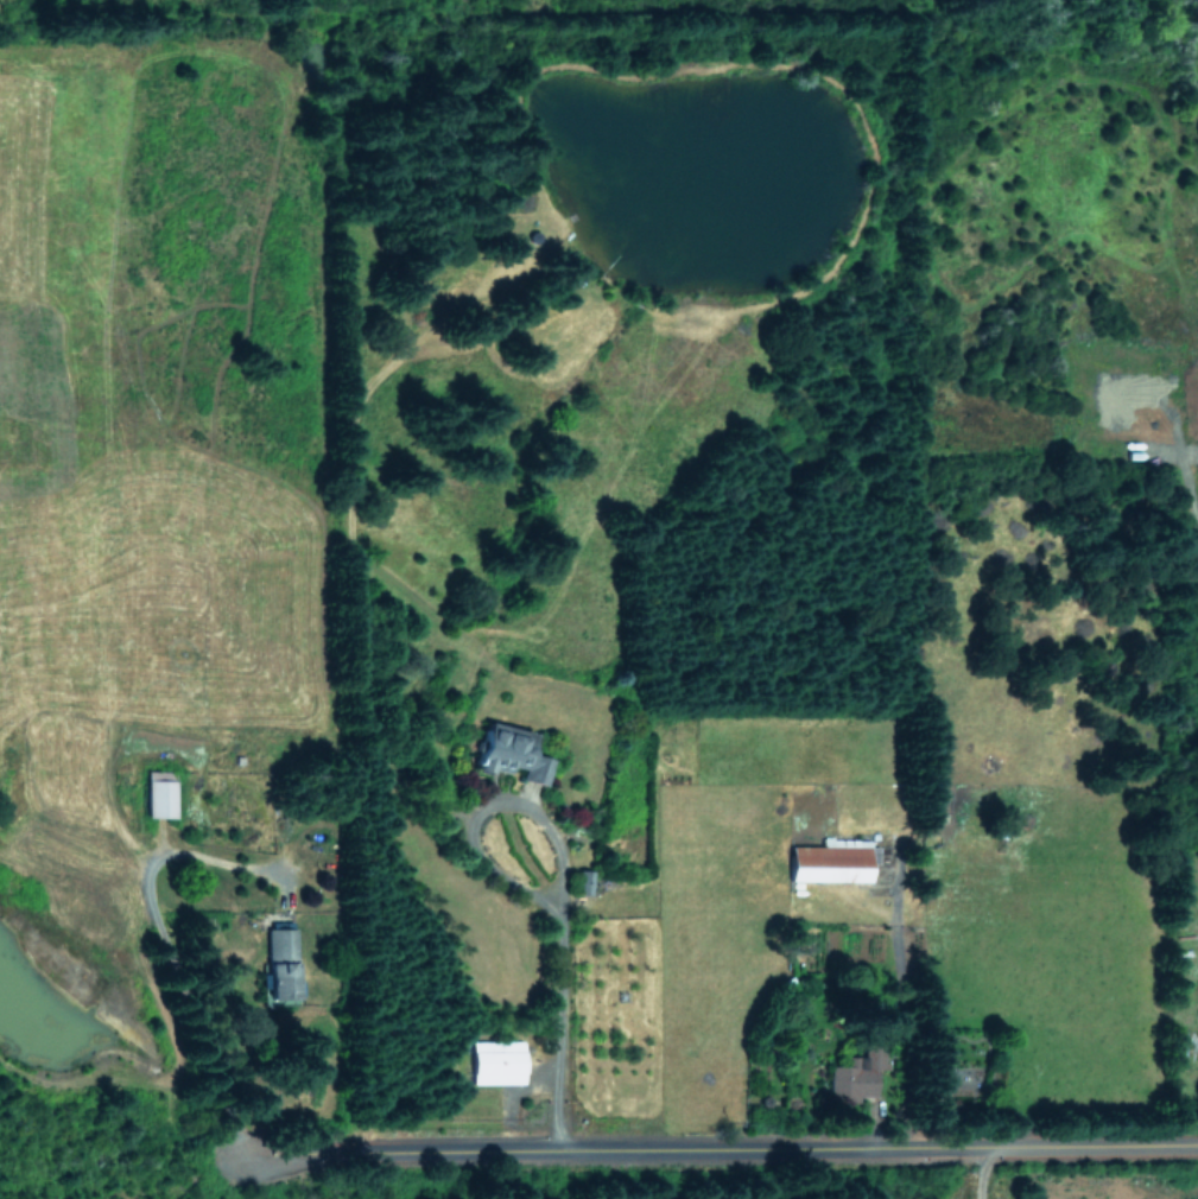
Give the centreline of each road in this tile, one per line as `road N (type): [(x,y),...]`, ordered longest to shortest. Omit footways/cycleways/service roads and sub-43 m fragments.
road 1 (tertiary): [(234,1156),(1197,1147)]

